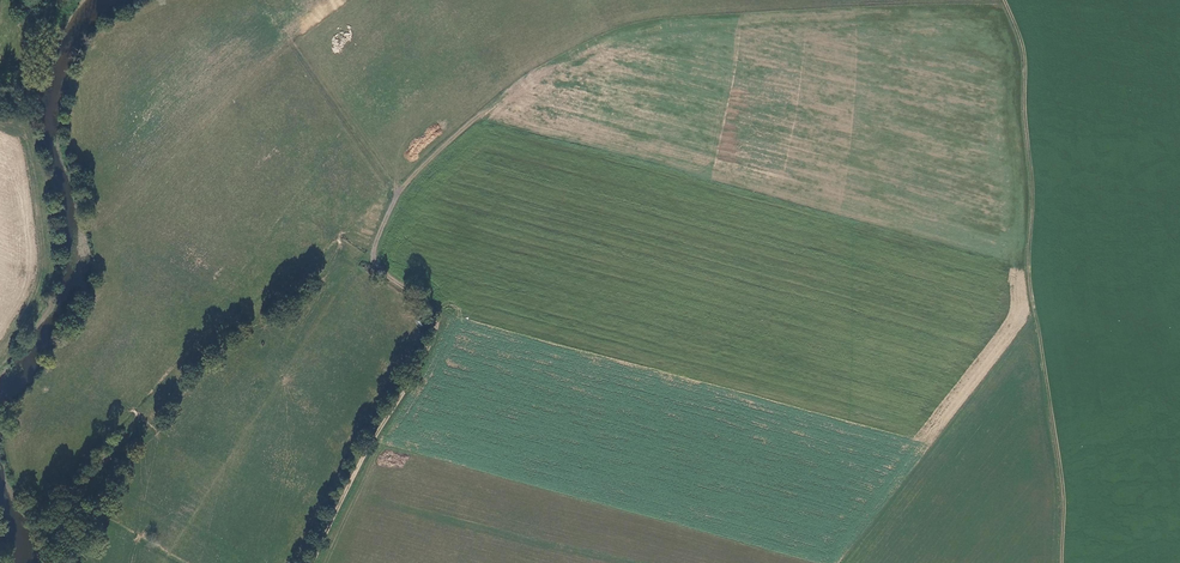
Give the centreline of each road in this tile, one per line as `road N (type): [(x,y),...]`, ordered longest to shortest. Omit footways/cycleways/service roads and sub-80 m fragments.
road 1 (track): [(1007,0),(1024,57),(1030,285),(1063,496),(1061,562)]
road 2 (track): [(314,562),(436,327),(434,304),(384,272),(374,248),(403,187),(483,112)]

